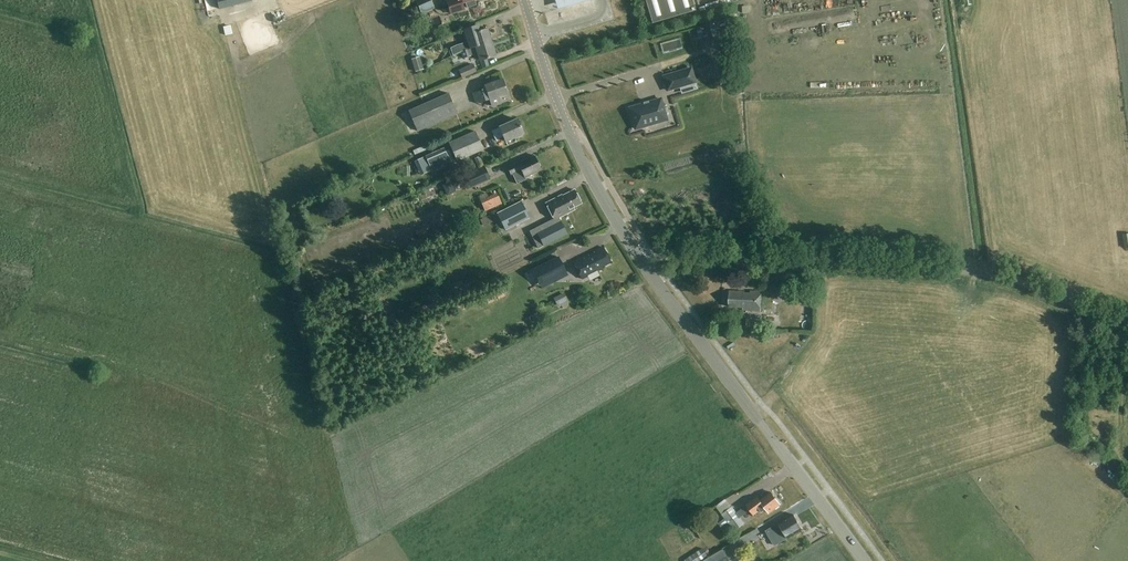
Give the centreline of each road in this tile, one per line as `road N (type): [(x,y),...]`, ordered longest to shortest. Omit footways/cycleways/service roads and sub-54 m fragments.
road 1 (unclassified): [(1127,325),(975,272),(672,255),(643,262)]
road 2 (tertiary): [(864,560),(643,262)]
road 3 (tertiary): [(643,262),(577,148),(524,0)]

